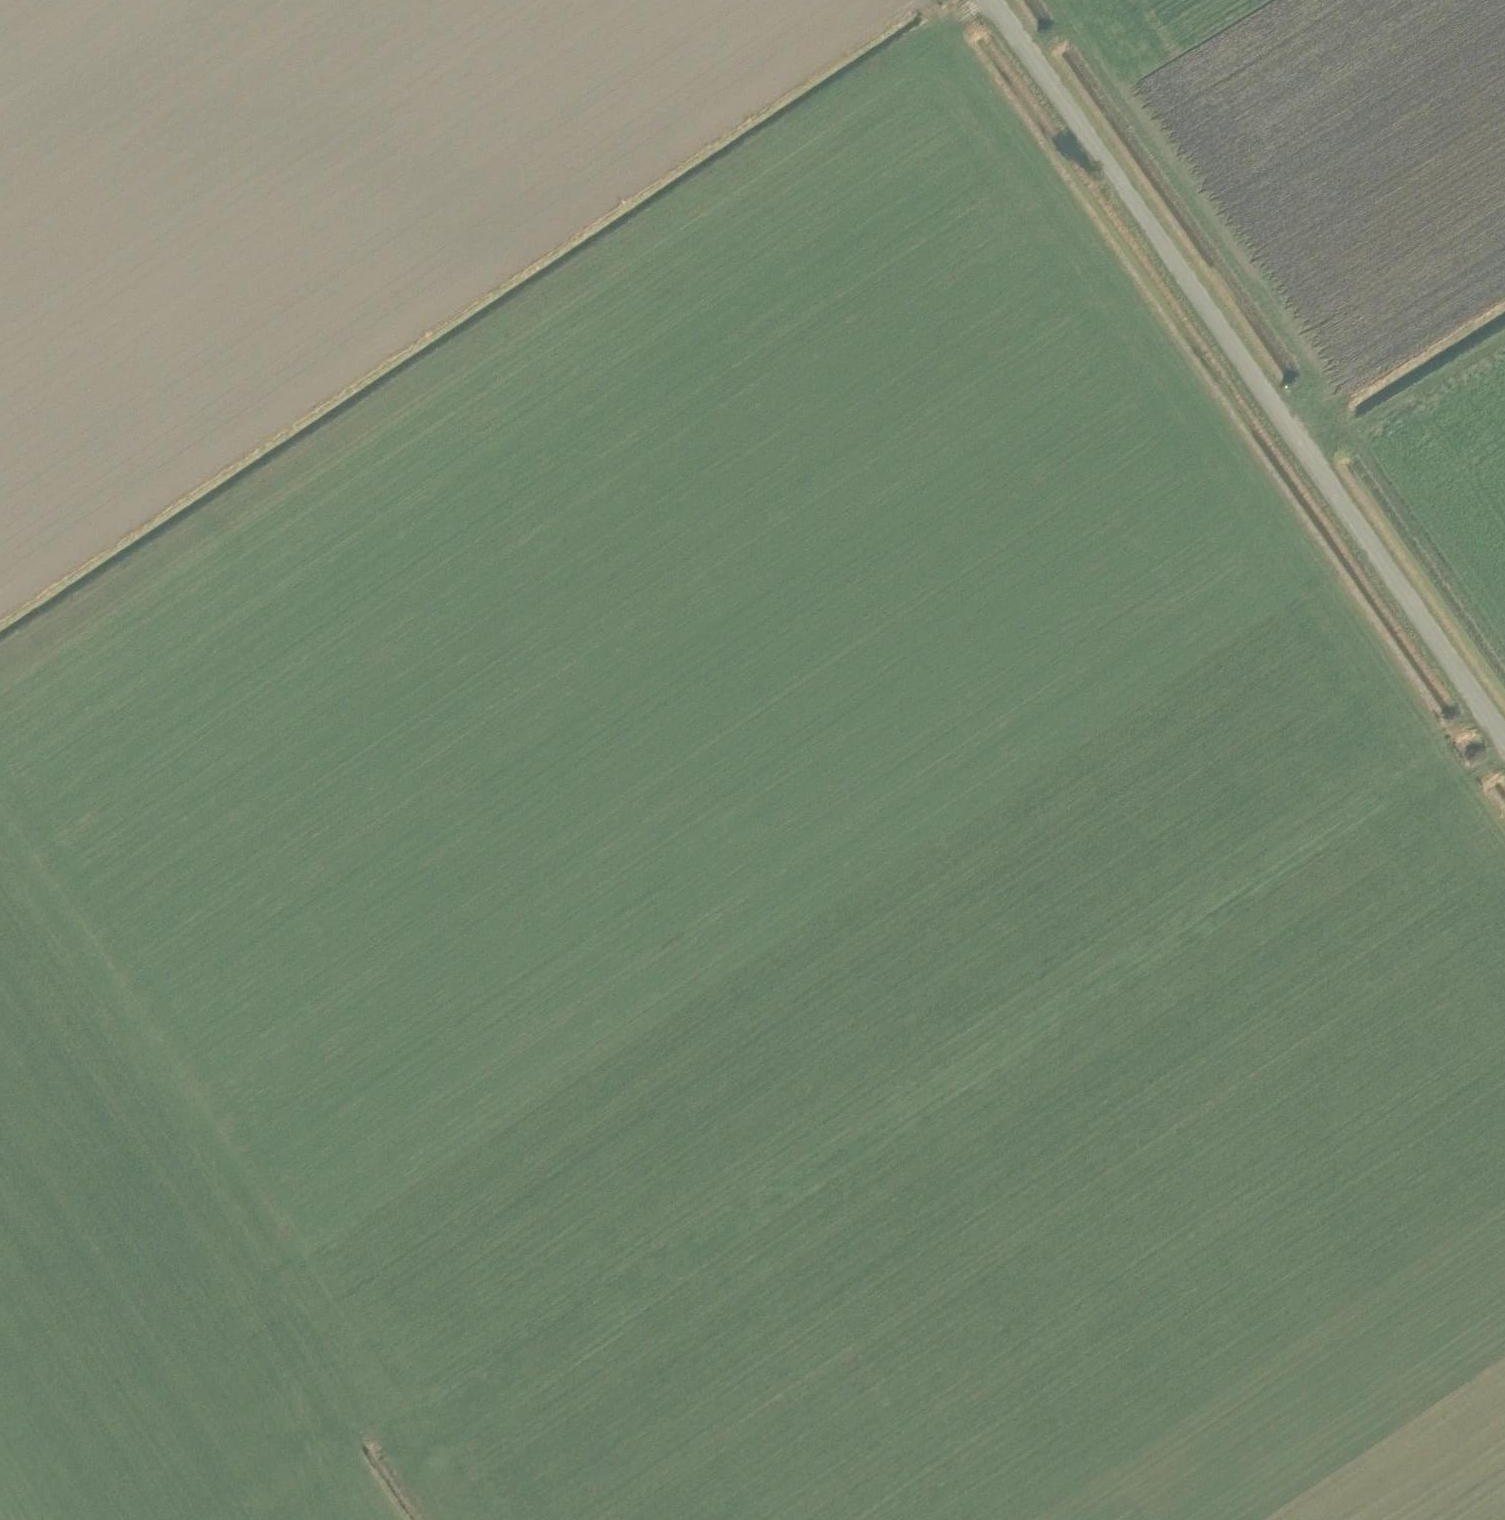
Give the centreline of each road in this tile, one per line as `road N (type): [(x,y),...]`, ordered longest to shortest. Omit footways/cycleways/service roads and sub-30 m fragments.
road 1 (unclassified): [(1504,741),(989,0)]

